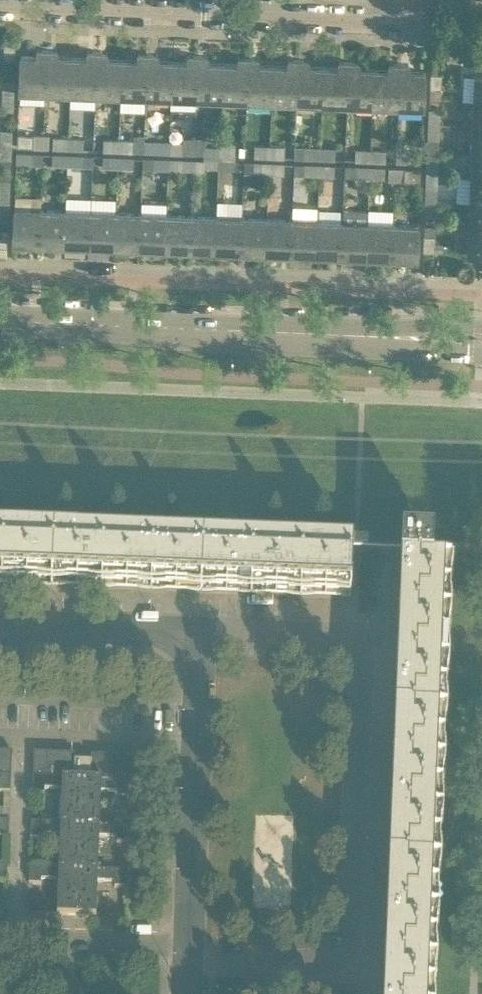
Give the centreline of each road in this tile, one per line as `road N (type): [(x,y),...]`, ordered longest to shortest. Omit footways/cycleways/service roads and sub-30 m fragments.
road 1 (unclassified): [(189,966),(330,966),(344,952),(350,926),(352,636),(341,627),(193,630)]
road 2 (residential): [(481,36),(0,11)]
road 3 (secondary): [(404,336),(0,320)]
road 4 (tertiary): [(189,939),(192,739)]
road 5 (tertiary): [(193,630),(0,622)]
road 6 (residential): [(0,736),(192,739)]
road 7 (residential): [(189,939),(0,940)]

